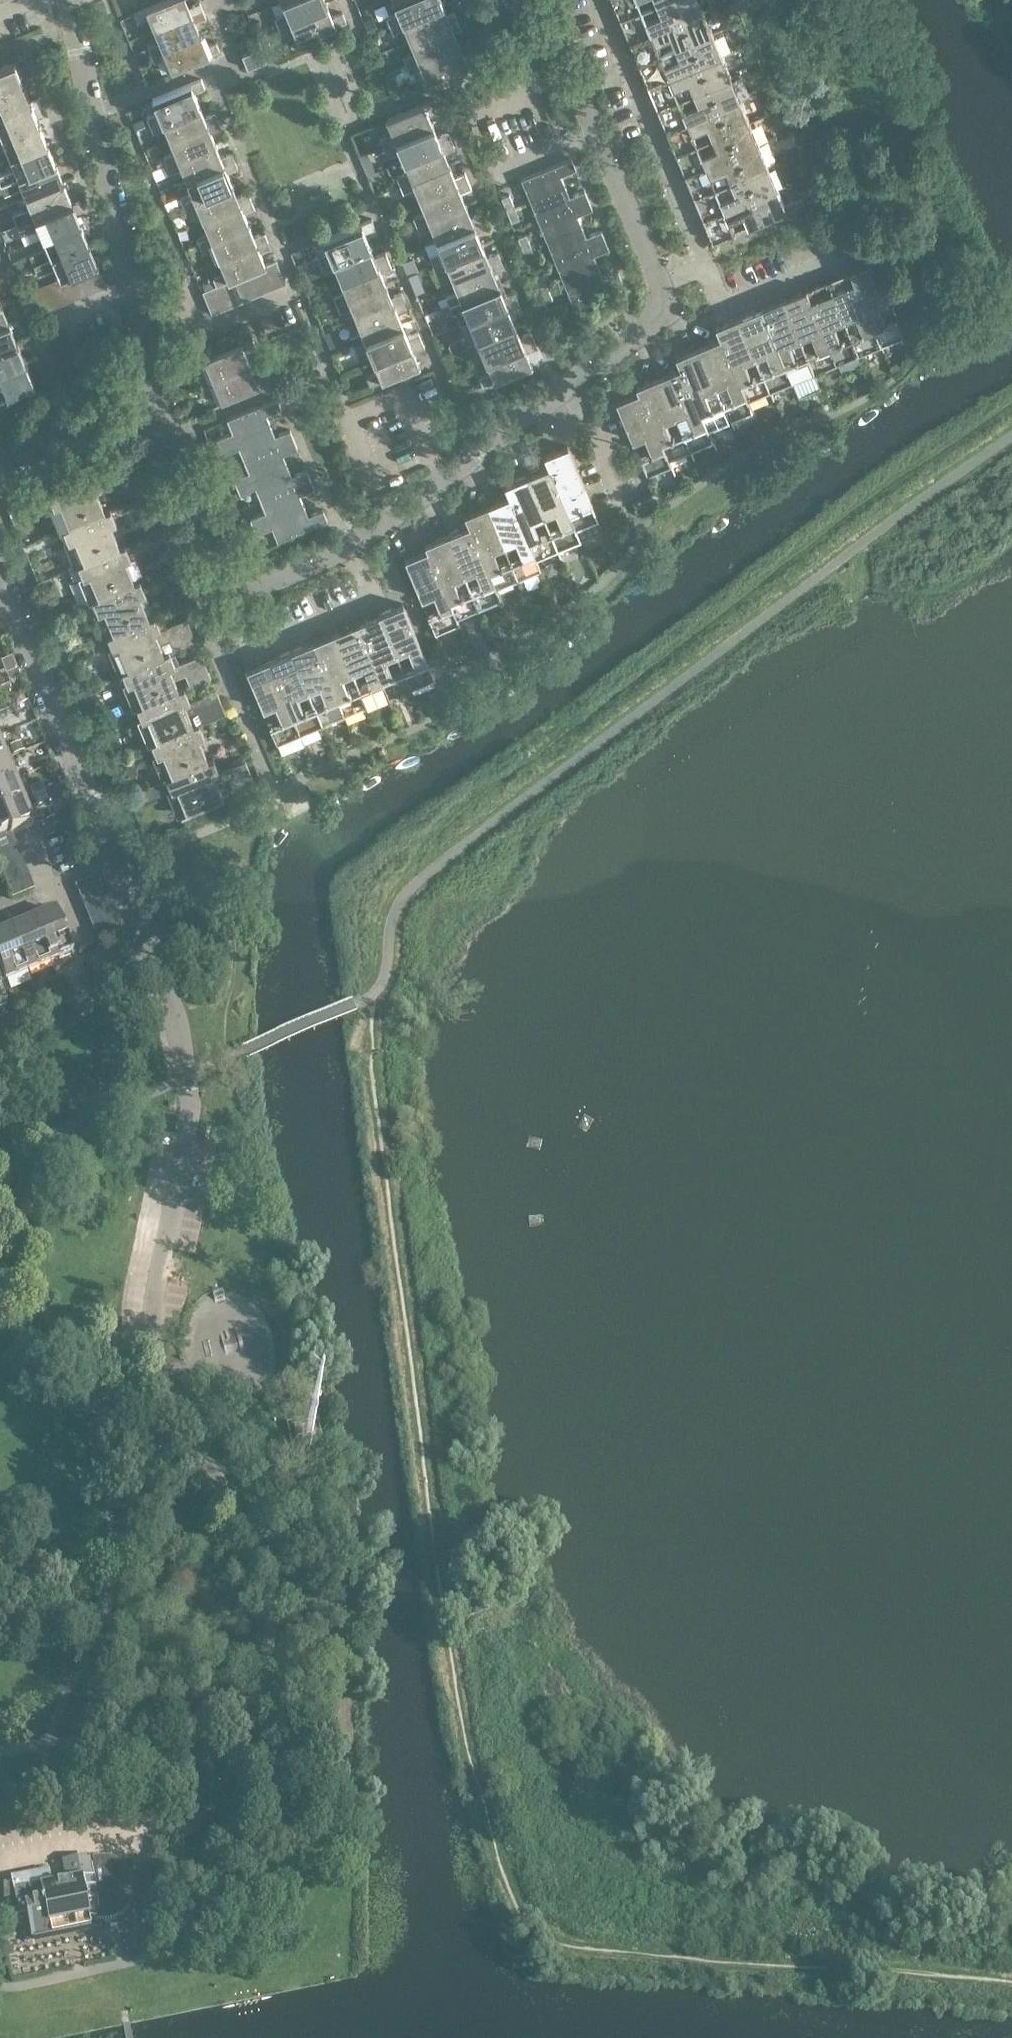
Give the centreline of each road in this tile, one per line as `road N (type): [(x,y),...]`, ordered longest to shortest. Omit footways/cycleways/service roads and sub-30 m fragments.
road 1 (unclassified): [(9,1862),(174,1836),(206,1815),(270,1643),(270,1574),(260,1531),(189,1444),(159,1385),(151,1308),(191,1115),(172,1007),(0,574)]
road 2 (residential): [(157,406),(192,557),(211,579),(246,593),(352,546),(663,306),(662,283),(596,127),(518,0)]
road 3 (unclassified): [(157,406),(70,0)]
road 4 (unclassified): [(0,467),(157,406)]

